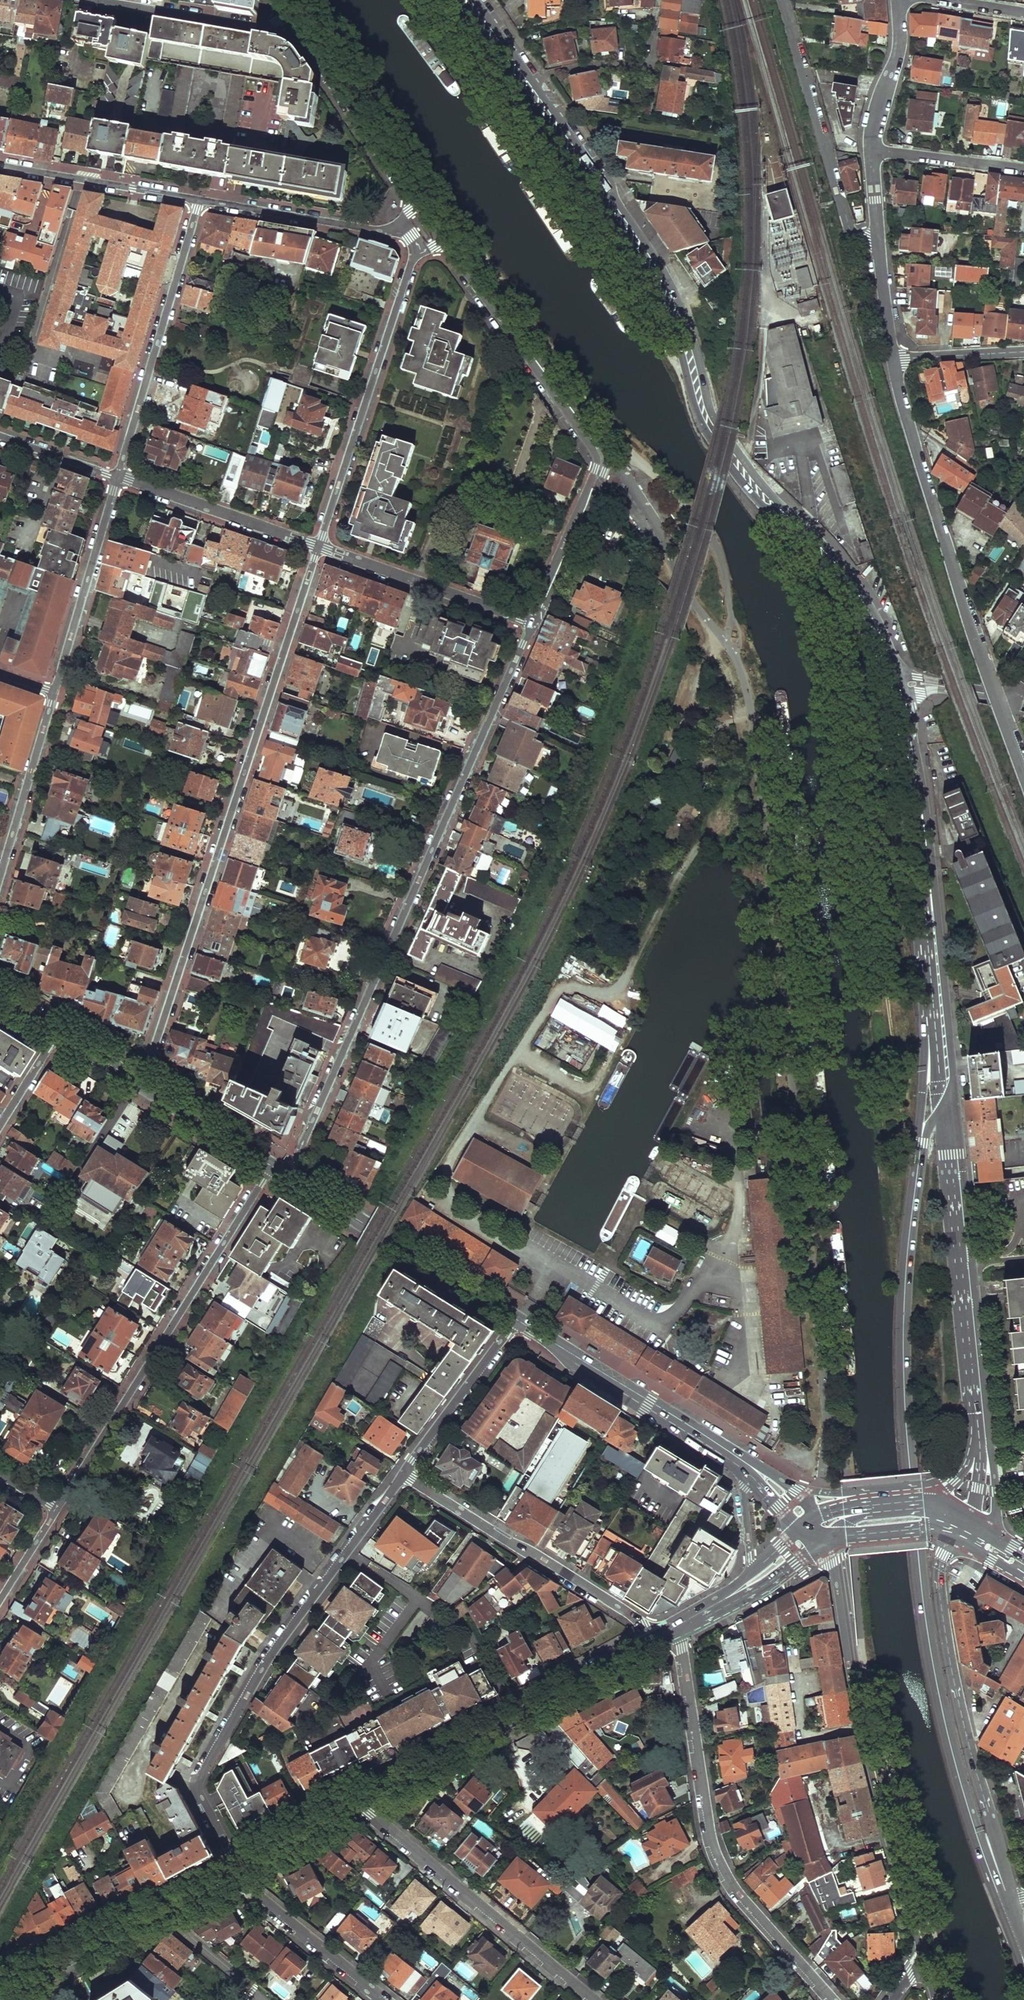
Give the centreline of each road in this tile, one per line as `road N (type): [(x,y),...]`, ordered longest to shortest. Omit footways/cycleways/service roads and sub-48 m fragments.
road 1 (primary): [(461,0),(641,252),(668,307),(709,435),(844,594),(888,689)]
road 2 (primary): [(904,685),(863,595),(755,476),(715,417),(683,304),(652,243),(476,0)]
road 3 (primary): [(920,1142),(903,1363),(923,1603),(948,1739),(1006,1903)]
road 4 (residential): [(288,1177),(533,623)]
road 5 (residential): [(142,1086),(318,547)]
road 6 (residential): [(233,1869),(200,1798),(200,1775),(267,1660),(403,1474)]
road 7 (residential): [(533,623),(598,461),(446,240)]
road 8 (residential): [(892,359),(1023,771)]
road 9 (residential): [(822,1544),(925,1955)]
road 10 (residential): [(833,1999),(738,1895),(715,1855),(675,1627)]
road 11 (residential): [(58,1507),(271,1166)]
road 12 (secondary): [(1006,1903),(939,1604),(939,1569),(953,1539)]
road 13 (secondary): [(651,1640),(358,1802)]
road 14 (residential): [(318,547),(416,249)]
road 15 (residential): [(591,1999),(358,1802)]
road 16 (residential): [(403,1474),(633,1616),(651,1640)]
road 17 (residential): [(199,199),(117,477)]
road 18 (secondary): [(976,1402),(947,1114)]
road 19 (secondary): [(288,1177),(518,1321)]
road 20 (residential): [(784,0),(849,226),(861,239),(878,240)]
road 21 (secondary): [(233,1869),(0,1992)]
road 22 (secondary): [(518,1321),(739,1458)]
road 23 (residential): [(419,202),(291,12)]
road 24 (residential): [(318,547),(533,623)]
road 25 (residential): [(117,477),(54,692)]
road 26 (residential): [(117,477),(318,547)]
road 27 (residential): [(401,222),(372,230),(199,199)]
road 28 (residential): [(199,199),(0,165)]
road 29 (residential): [(384,1999),(233,1869)]
road 30 (residential): [(101,0),(257,26),(291,12)]
road 31 (residential): [(54,692),(0,876)]
road 32 (residential): [(403,1474),(518,1321)]
road 33 (primary): [(935,1005),(923,821)]
road 34 (secondary): [(887,1503),(798,1489),(739,1458)]
road 35 (residential): [(873,150),(899,49),(899,0)]
road 36 (secondary): [(142,1086),(271,1166)]
road 37 (residential): [(873,150),(1023,170)]
road 38 (secondary): [(358,1802),(233,1869)]
road 39 (primary): [(935,1005),(920,1142)]
road 40 (primary): [(923,821),(904,685)]
road 41 (primary): [(888,689),(923,821)]
road 42 (secondary): [(822,1544),(926,1531),(953,1539)]
road 43 (residential): [(892,359),(1023,352)]
road 44 (secondary): [(990,1530),(989,1444),(976,1402)]
road 45 (residential): [(0,436),(117,477)]
road 46 (secondary): [(716,1604),(758,1588),(822,1544)]
road 47 (residential): [(1023,700),(904,685)]
road 48 (residential): [(878,240),(892,359)]

